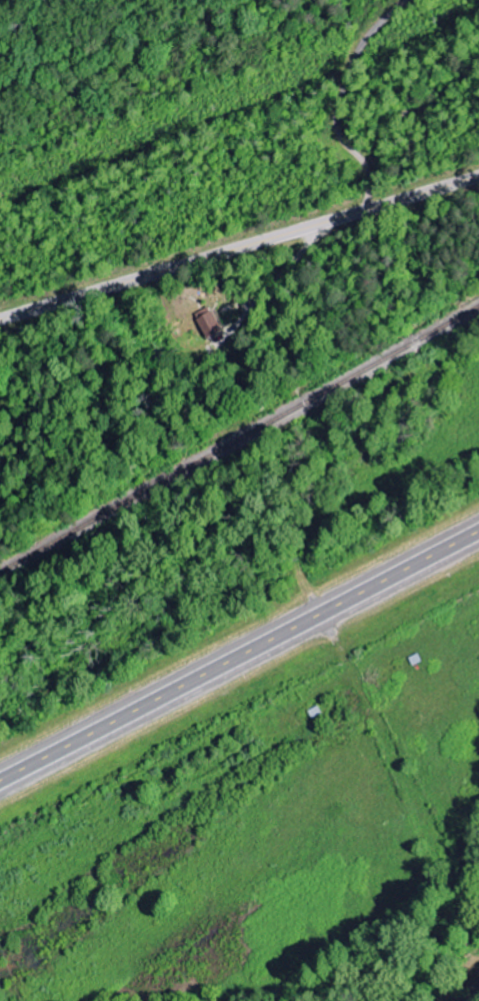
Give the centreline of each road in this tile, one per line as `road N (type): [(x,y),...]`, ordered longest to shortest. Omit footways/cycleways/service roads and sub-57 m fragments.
road 1 (trunk): [(0,779),(478,532)]
road 2 (secondary): [(0,318),(478,176)]

